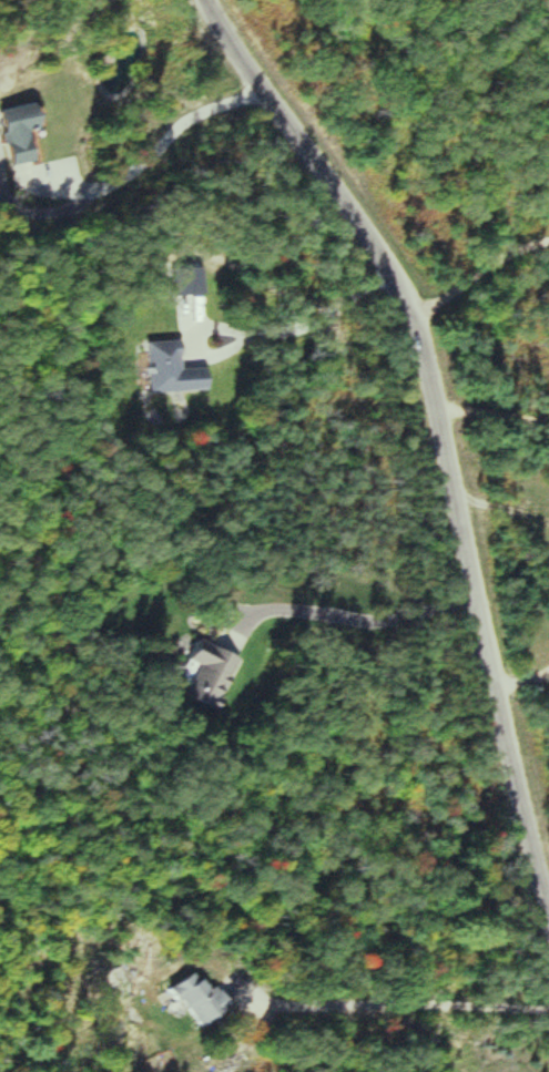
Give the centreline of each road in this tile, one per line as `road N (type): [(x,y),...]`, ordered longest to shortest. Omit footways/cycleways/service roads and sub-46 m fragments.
road 1 (residential): [(548,920),(427,392),(430,357),(385,257),(205,0)]

